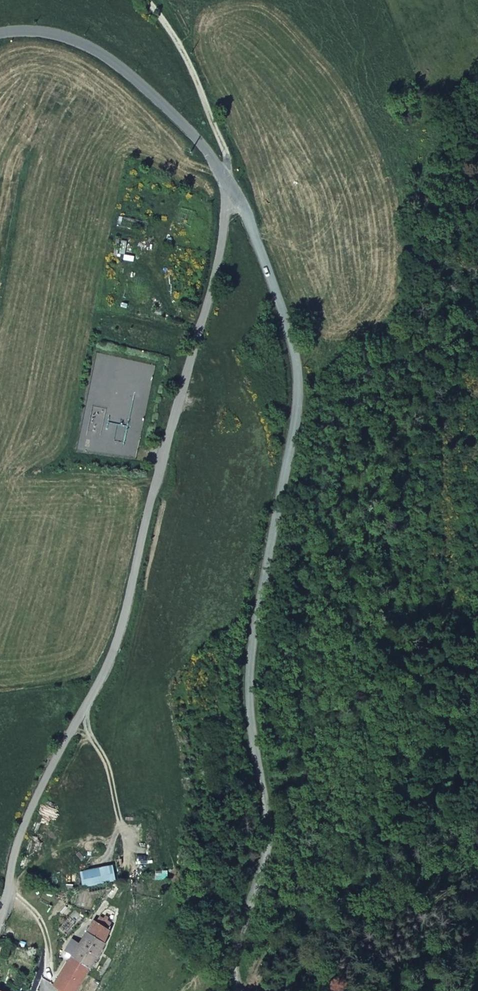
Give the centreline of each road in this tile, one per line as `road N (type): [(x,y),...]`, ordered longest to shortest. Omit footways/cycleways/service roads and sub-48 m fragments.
road 1 (residential): [(235,193),(280,291),(302,385),(255,692),(278,827),(242,953),(243,990)]
road 2 (residential): [(235,193),(114,652),(27,813),(0,918)]
road 3 (residential): [(0,32),(56,33),(124,69),(172,110),(235,193)]
road 4 (track): [(125,875),(108,767),(74,725)]

